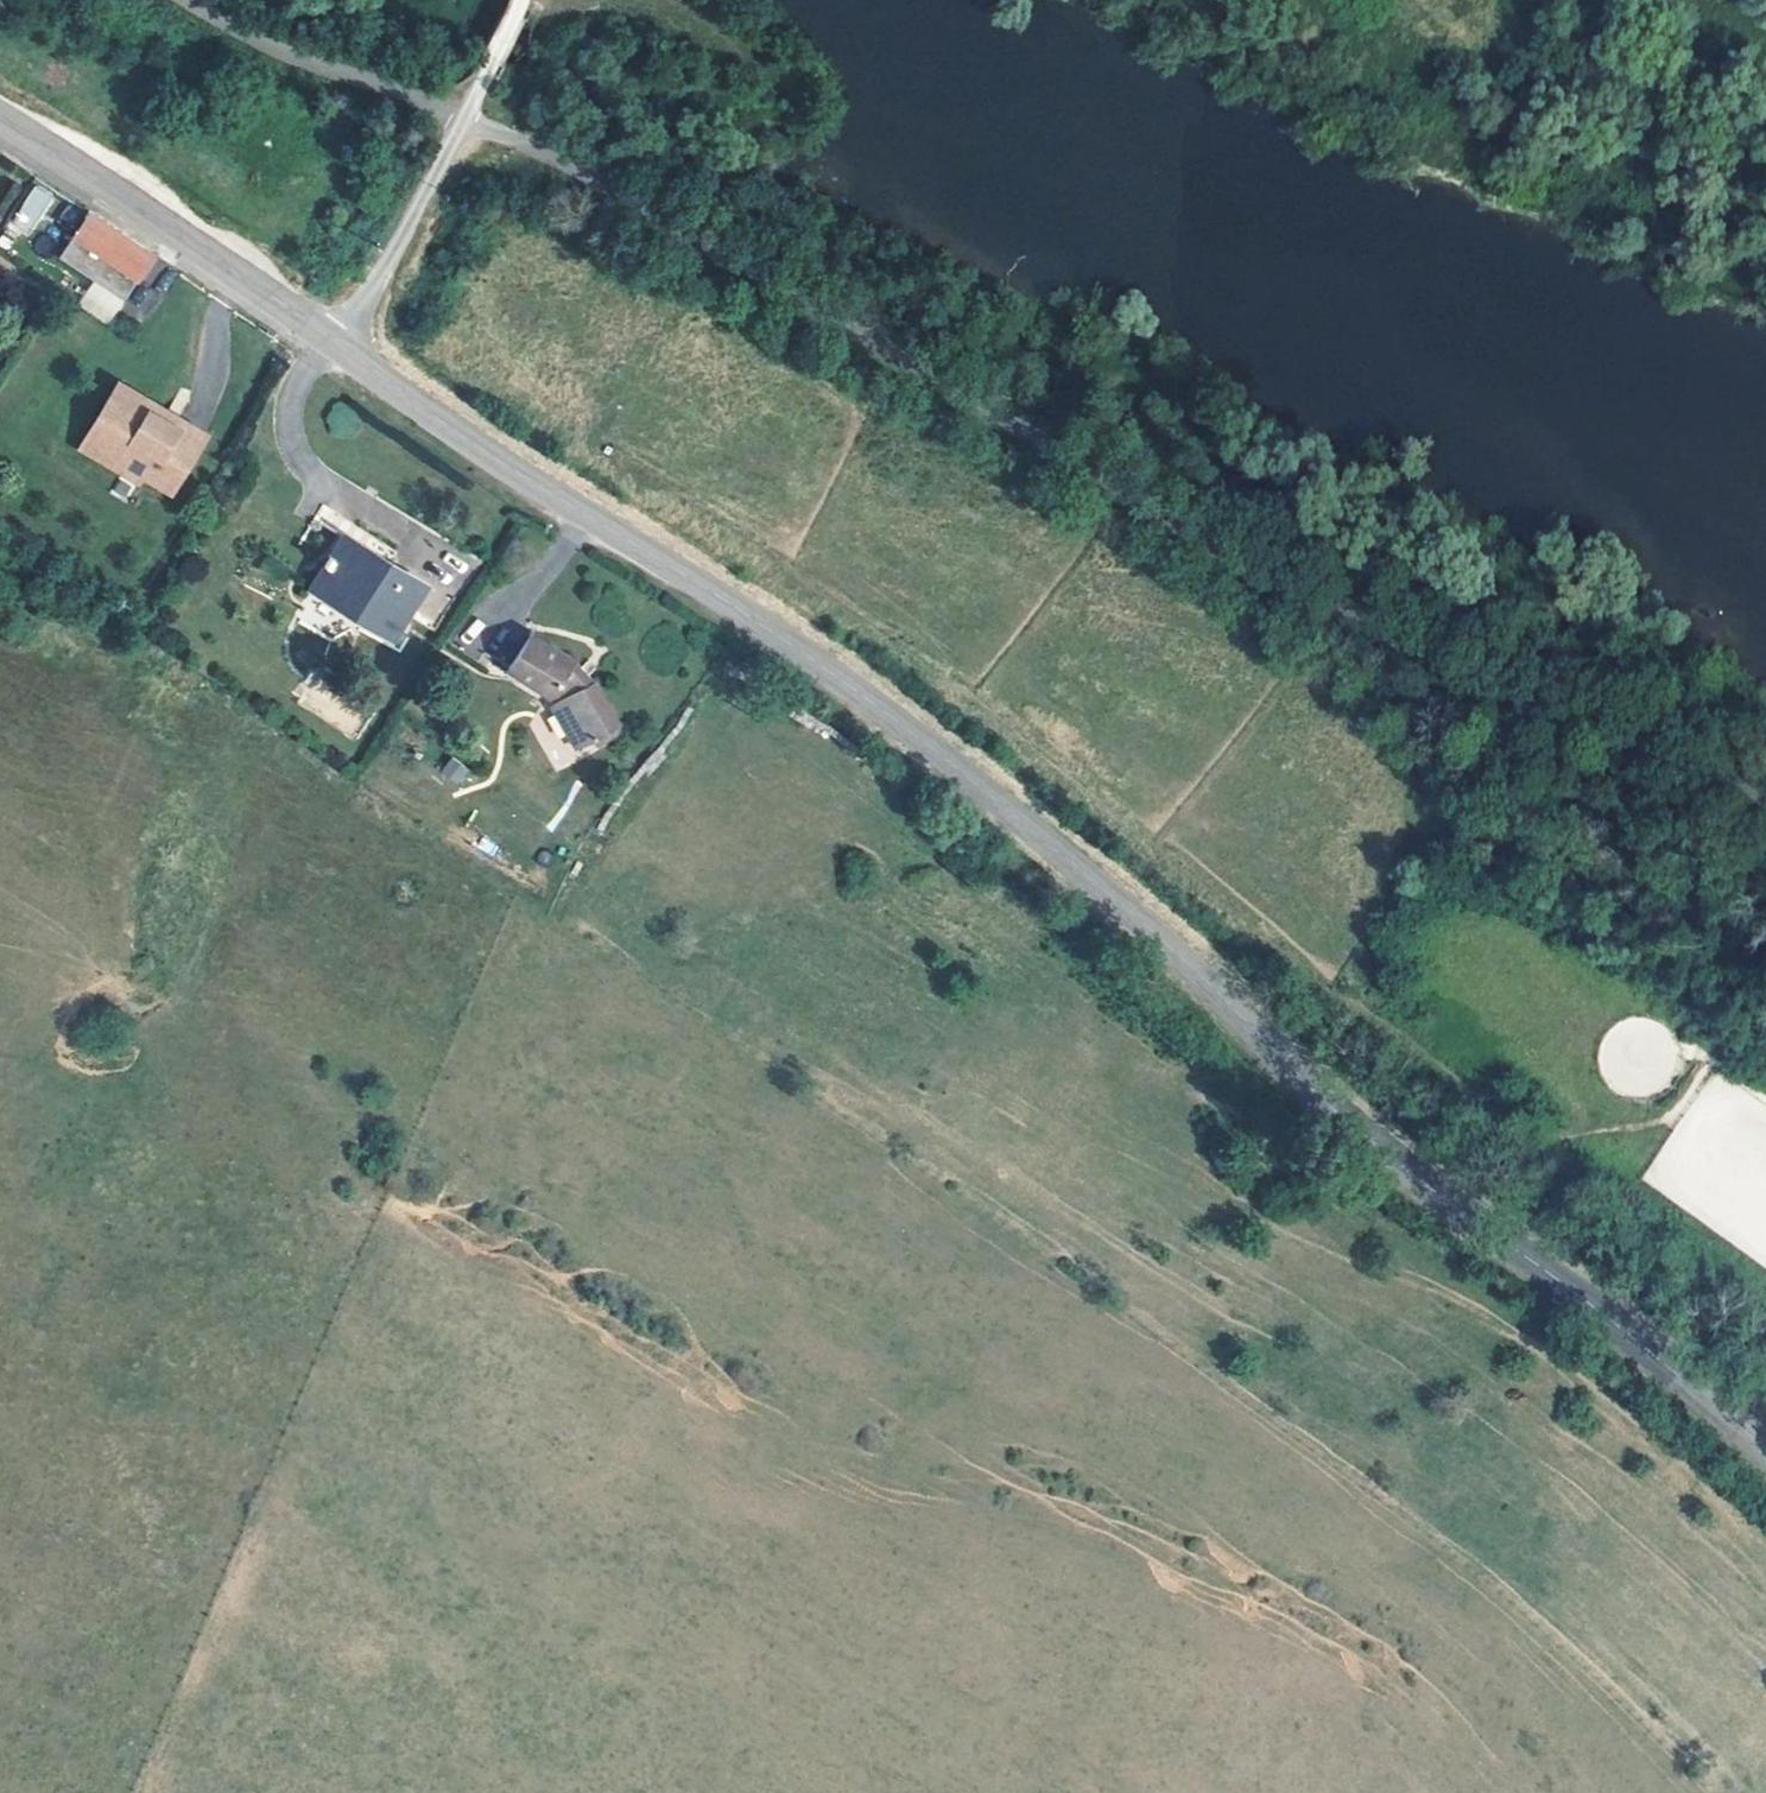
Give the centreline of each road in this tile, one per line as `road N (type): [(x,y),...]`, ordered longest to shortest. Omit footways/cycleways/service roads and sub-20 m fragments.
road 1 (secondary): [(1765,1450),(1659,1357),(1437,1190),(1084,874),(910,732),(337,347)]
road 2 (secondary): [(337,347),(0,124)]
road 3 (residential): [(337,347),(469,118)]

